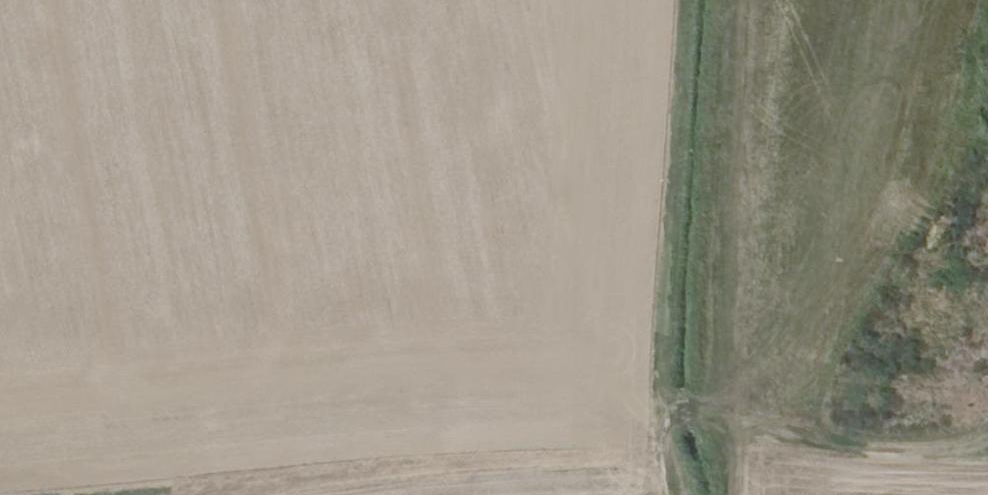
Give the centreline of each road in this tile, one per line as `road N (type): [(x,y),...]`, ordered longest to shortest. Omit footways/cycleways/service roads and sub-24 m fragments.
road 1 (track): [(702,0),(689,420),(711,494)]

